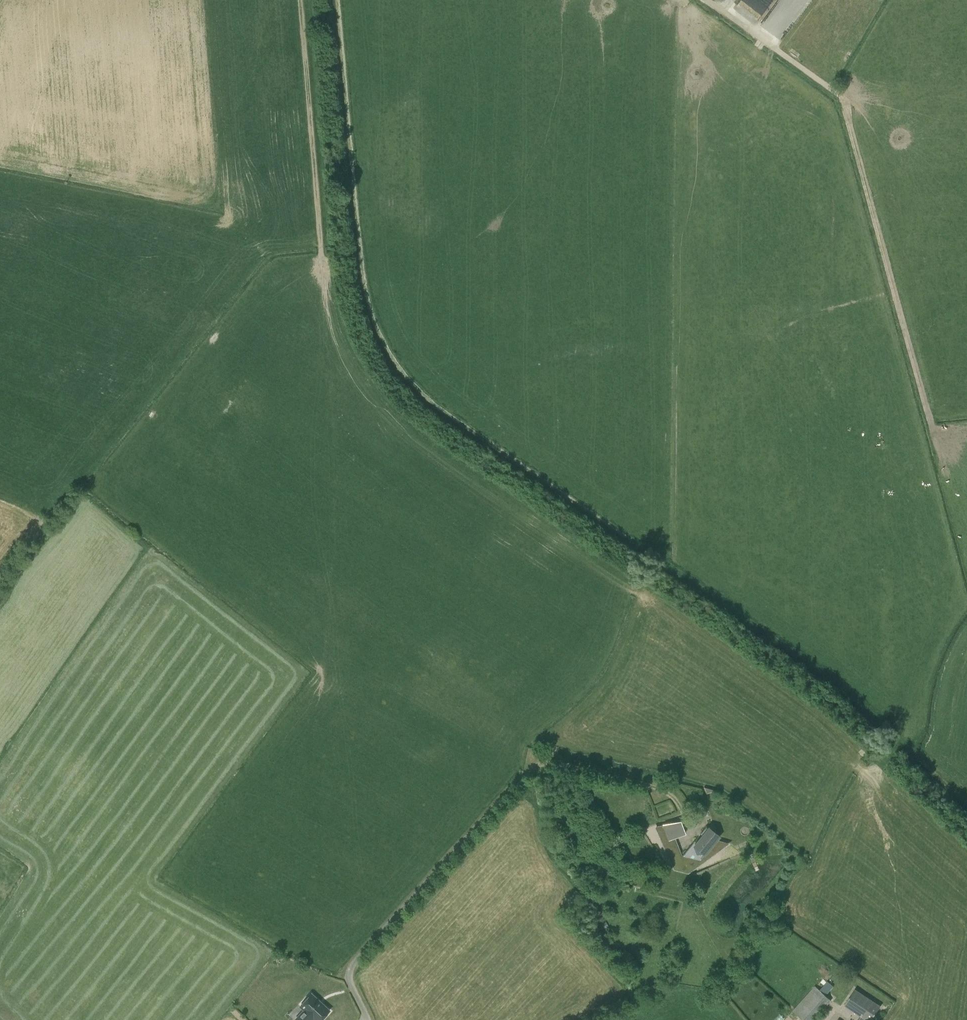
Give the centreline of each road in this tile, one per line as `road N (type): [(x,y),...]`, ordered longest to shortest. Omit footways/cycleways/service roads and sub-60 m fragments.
road 1 (unclassified): [(367,1019),(350,979),(354,963),(524,775)]

